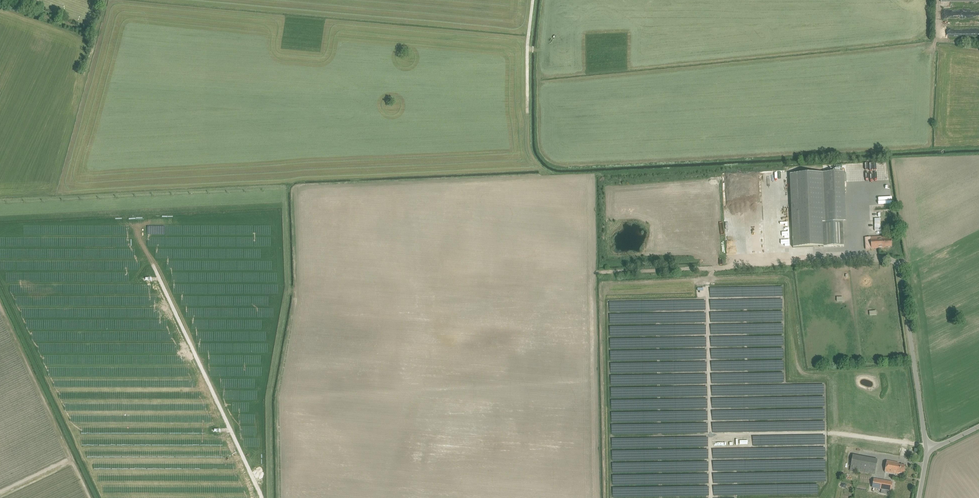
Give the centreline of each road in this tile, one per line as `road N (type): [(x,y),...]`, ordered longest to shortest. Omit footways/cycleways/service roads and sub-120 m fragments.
road 1 (track): [(710,435),(839,433),(926,444)]
road 2 (track): [(711,497),(708,286)]
road 3 (unclassified): [(927,448),(901,274),(881,258)]

